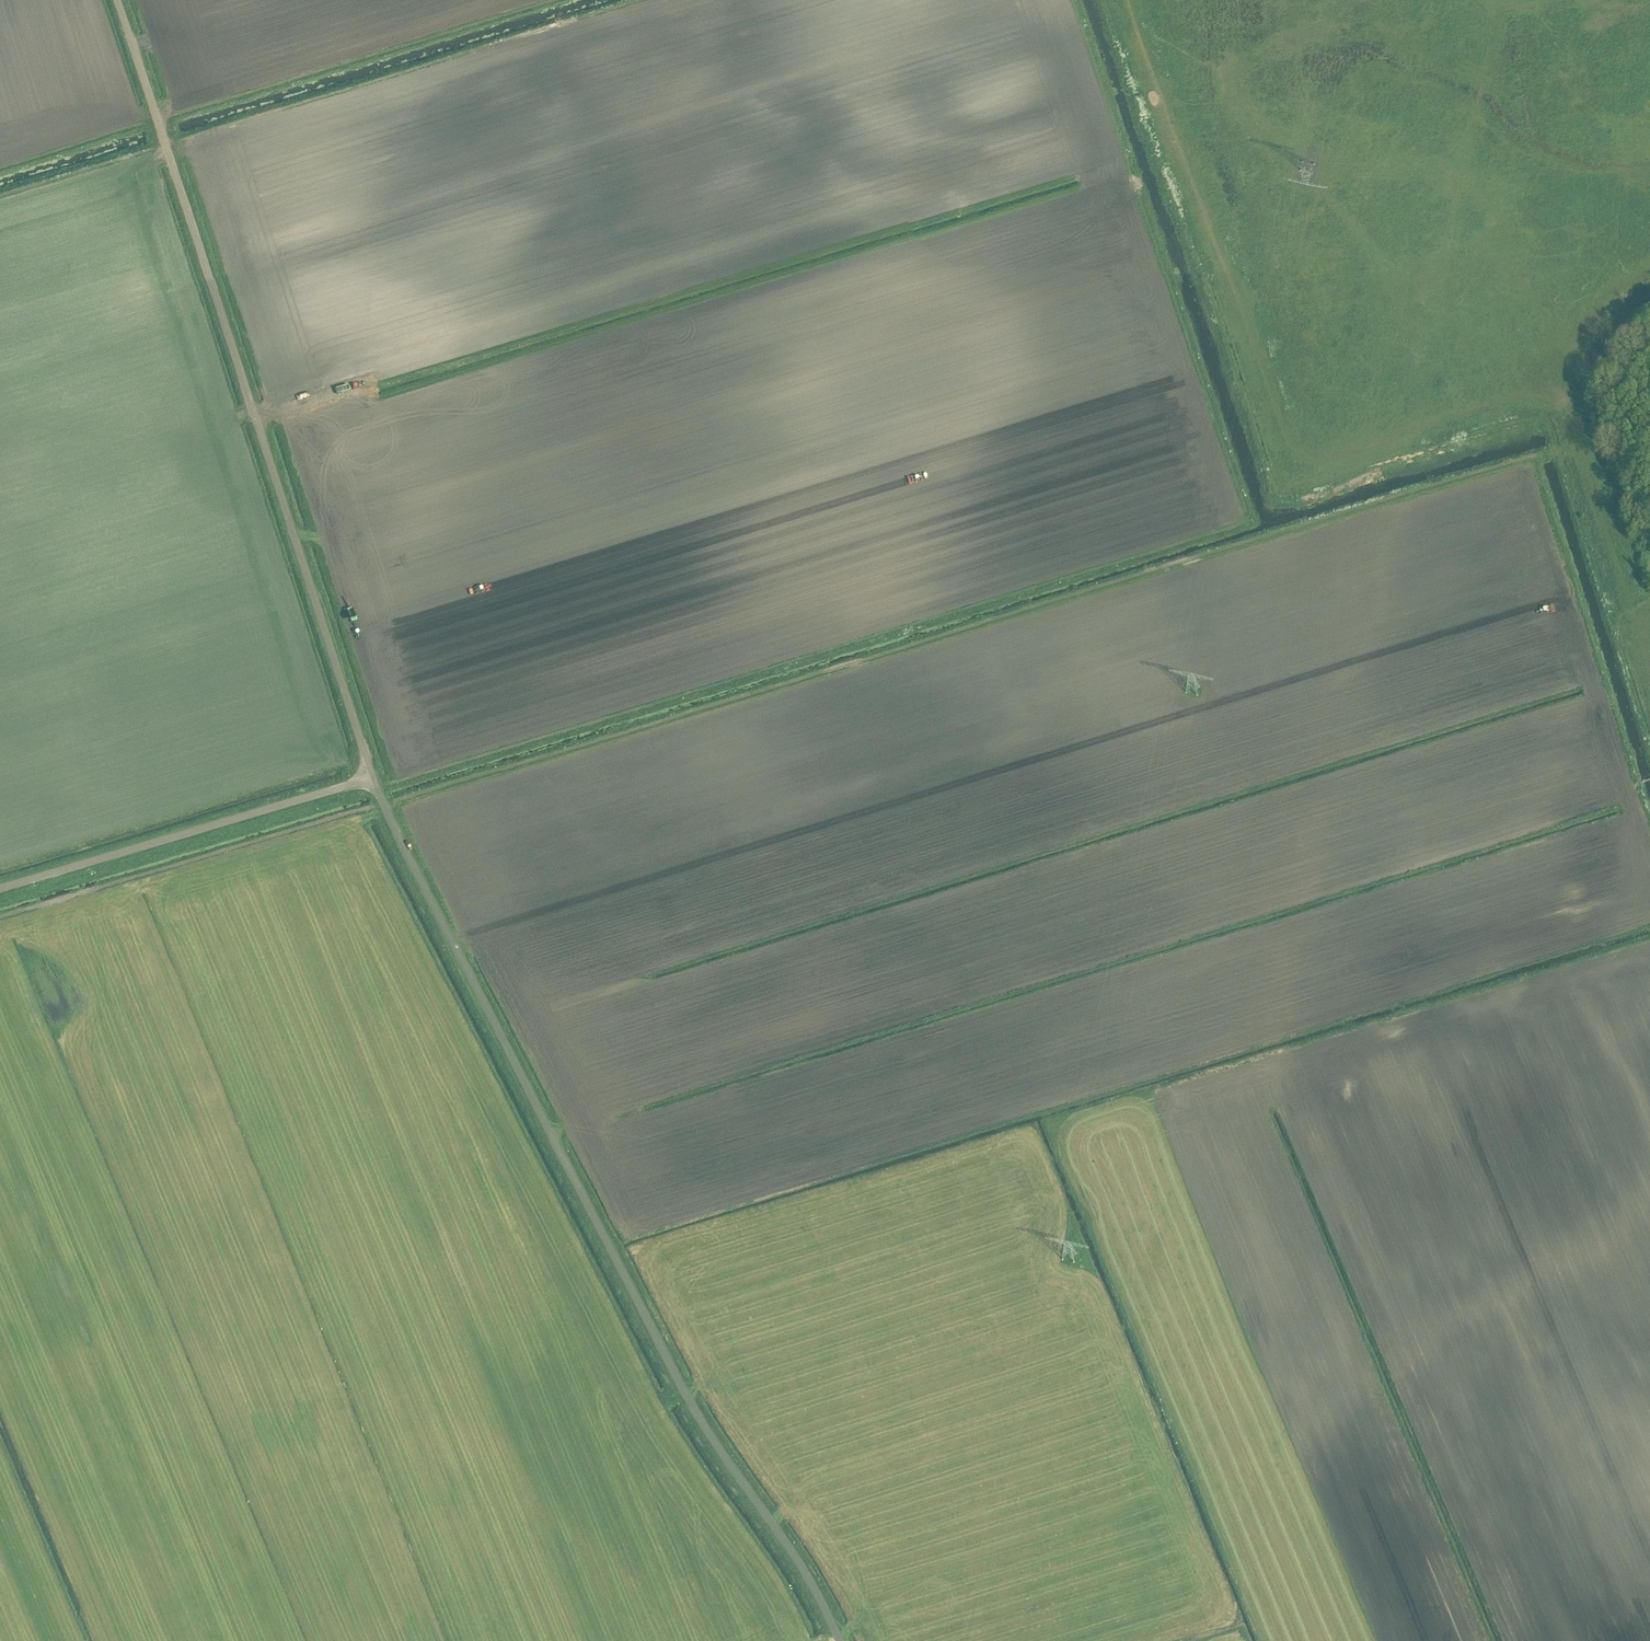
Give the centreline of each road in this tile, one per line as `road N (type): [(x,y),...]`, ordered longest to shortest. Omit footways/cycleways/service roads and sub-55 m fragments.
road 1 (track): [(383,807),(1574,444)]
road 2 (unclassified): [(837,1640),(796,1561),(683,1393),(373,779)]
road 3 (unclassified): [(373,779),(116,0)]
road 4 (unclassified): [(0,890),(373,779)]

